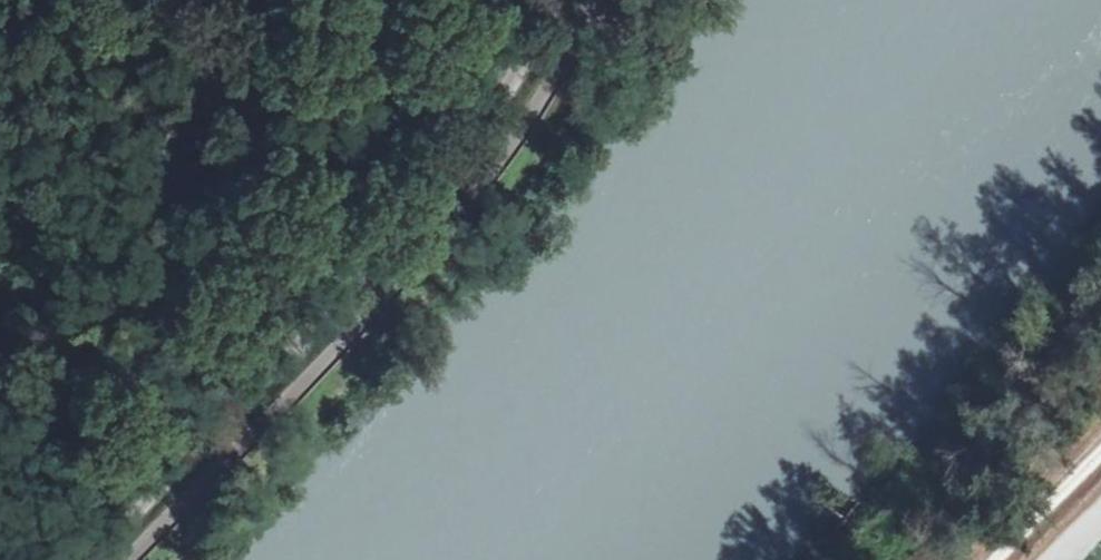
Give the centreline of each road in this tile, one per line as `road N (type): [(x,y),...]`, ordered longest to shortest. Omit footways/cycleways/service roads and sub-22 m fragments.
road 1 (track): [(83,559),(336,308),(544,0)]
road 2 (track): [(982,559),(1100,426)]

